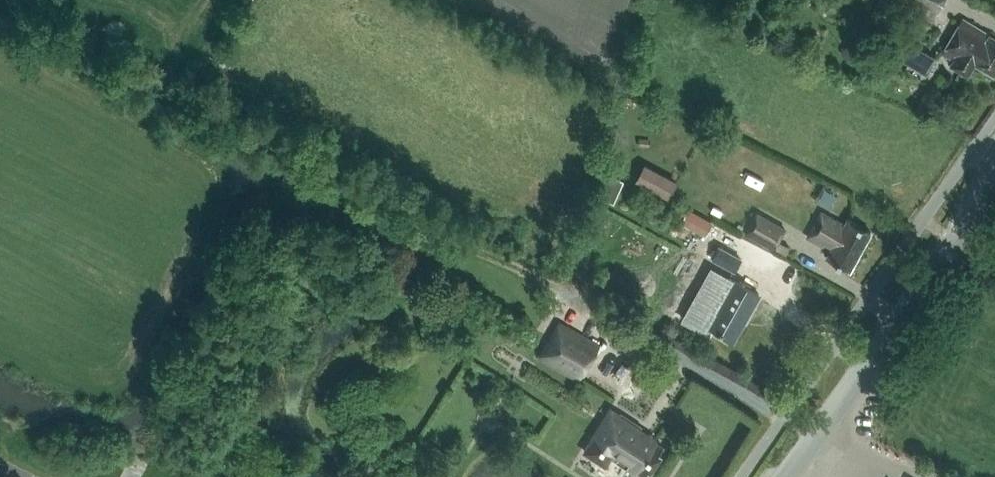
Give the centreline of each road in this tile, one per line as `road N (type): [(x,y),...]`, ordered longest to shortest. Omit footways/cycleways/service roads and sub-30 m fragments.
road 1 (tertiary): [(782,476),(994,185)]

